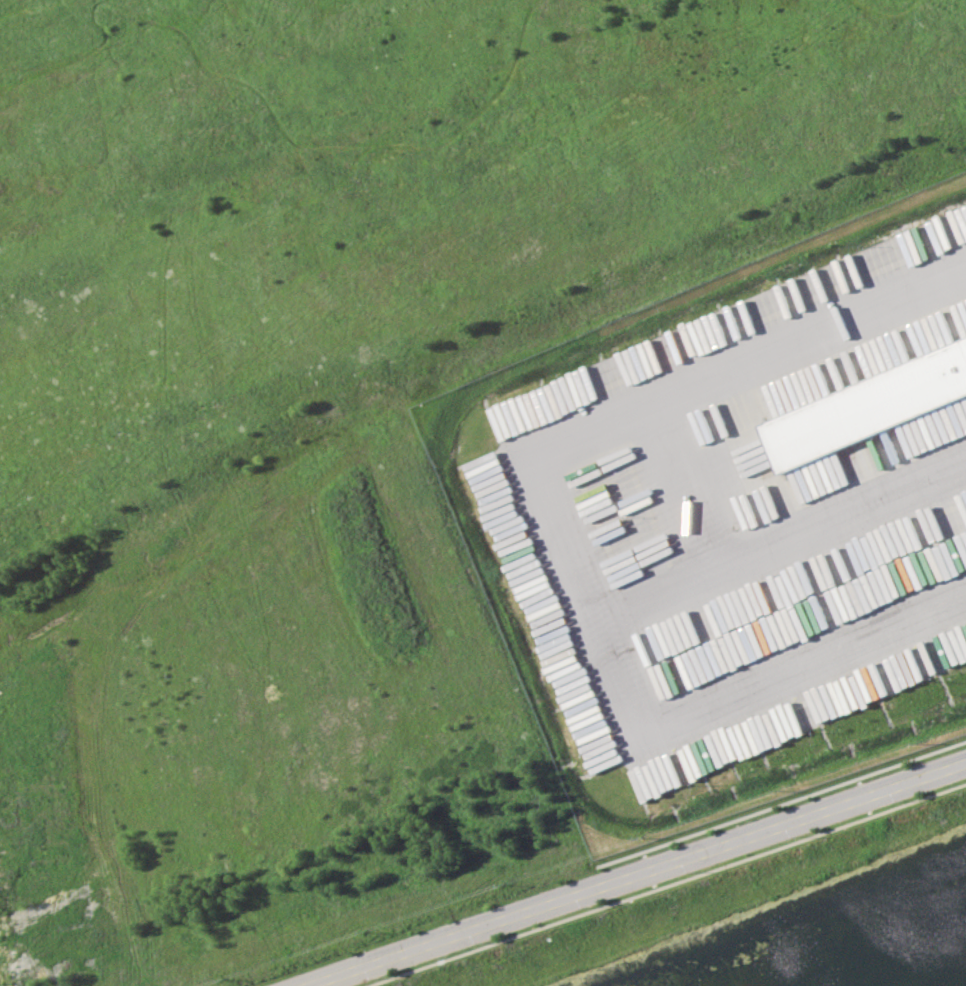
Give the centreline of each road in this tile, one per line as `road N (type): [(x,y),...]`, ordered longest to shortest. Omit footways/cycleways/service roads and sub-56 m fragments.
road 1 (tertiary): [(965,760),(297,985)]

